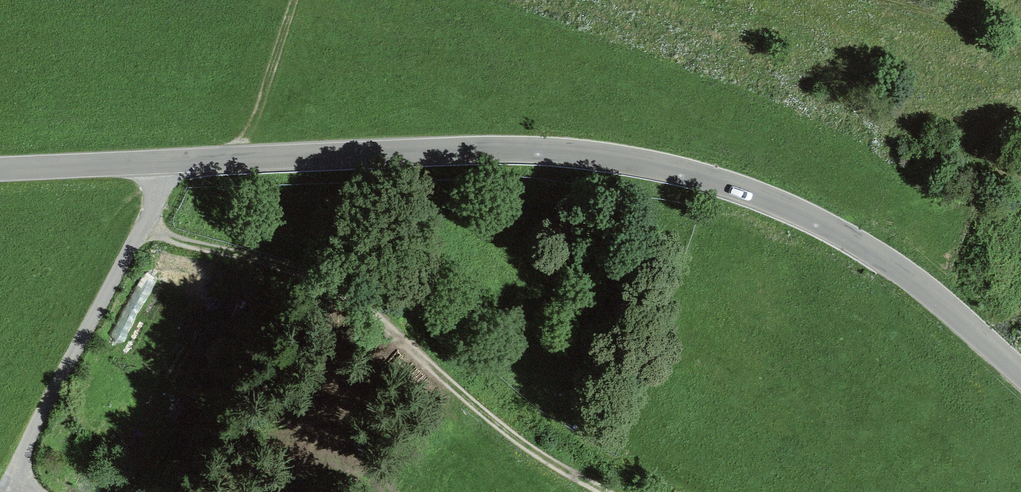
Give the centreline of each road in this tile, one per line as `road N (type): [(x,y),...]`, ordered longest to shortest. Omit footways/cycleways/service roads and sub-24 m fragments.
road 1 (tertiary): [(162,166),(491,147),(714,179),(823,226),(903,274),(1020,375)]
road 2 (track): [(604,491),(482,415),(424,356),(283,273),(143,222)]
road 3 (unclassified): [(162,166),(143,222),(11,470),(47,491)]
road 4 (track): [(238,161),(294,0)]
road 5 (tertiary): [(0,172),(162,166)]
road 6 (track): [(891,0),(1020,35)]

